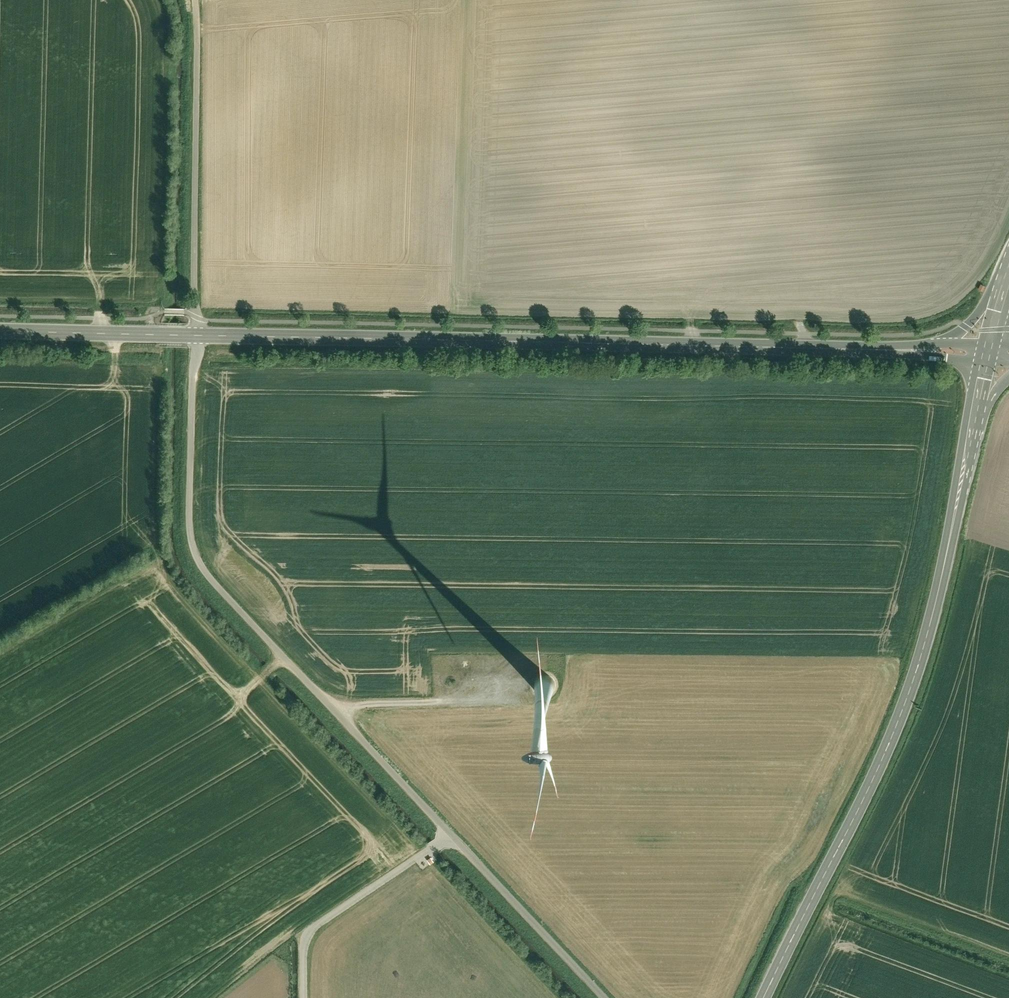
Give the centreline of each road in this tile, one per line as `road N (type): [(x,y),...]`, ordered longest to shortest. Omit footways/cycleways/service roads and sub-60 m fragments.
road 1 (unclassified): [(606,997),(203,568),(189,517),(198,335)]
road 2 (secondary): [(893,350),(198,335)]
road 3 (secondary): [(948,545),(888,744),(764,997)]
road 4 (unclassified): [(195,0),(198,335)]
road 5 (secondary): [(198,335),(0,330)]
road 6 (secondary): [(977,358),(948,545)]
road 7 (track): [(509,694),(355,705),(341,716)]
road 8 (secondary): [(1004,268),(965,326),(919,344)]

